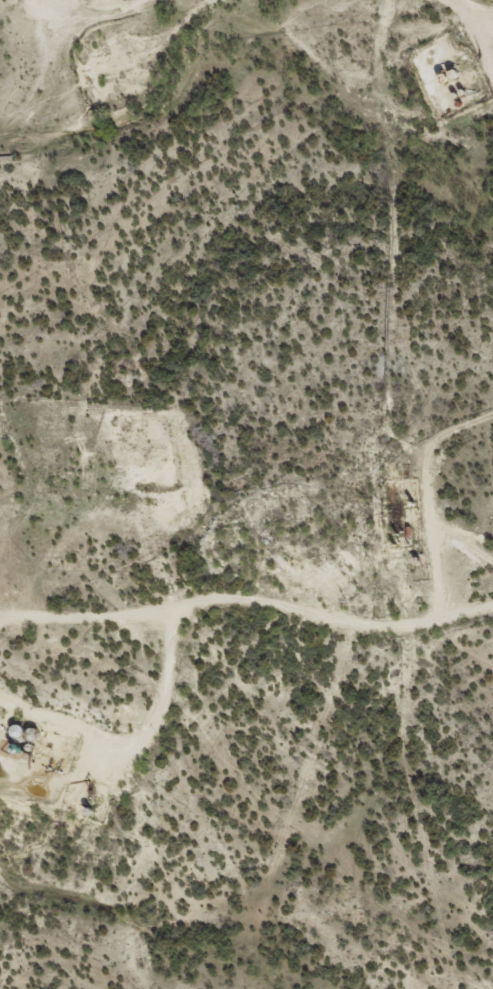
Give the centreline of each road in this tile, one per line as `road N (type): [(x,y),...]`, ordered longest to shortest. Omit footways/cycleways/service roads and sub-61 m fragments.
road 1 (residential): [(0,642),(78,640),(178,620),(492,620)]

